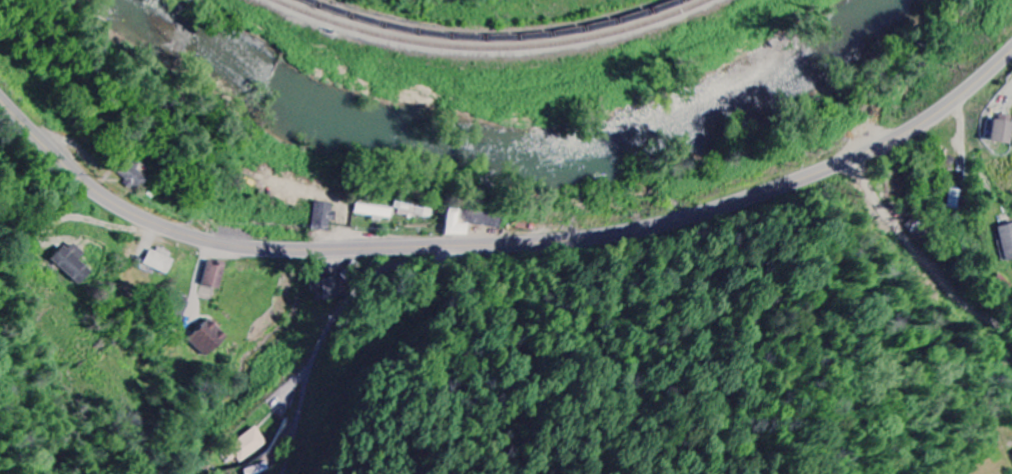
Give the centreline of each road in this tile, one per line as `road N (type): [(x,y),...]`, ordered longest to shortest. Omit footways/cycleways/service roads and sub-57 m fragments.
road 1 (primary): [(0,100),(93,188),(157,225),(216,244),(309,252),(556,238),(675,219),(858,160),(929,121),(1011,54)]
road 2 (residential): [(308,385),(341,311),(380,273),(518,241)]
road 3 (residential): [(284,473),(308,385),(307,349),(326,298),(361,248)]
road 4 (residential): [(856,160),(948,282),(1011,328)]
road 5 (residential): [(151,222),(129,228),(58,220),(49,248),(77,292)]

